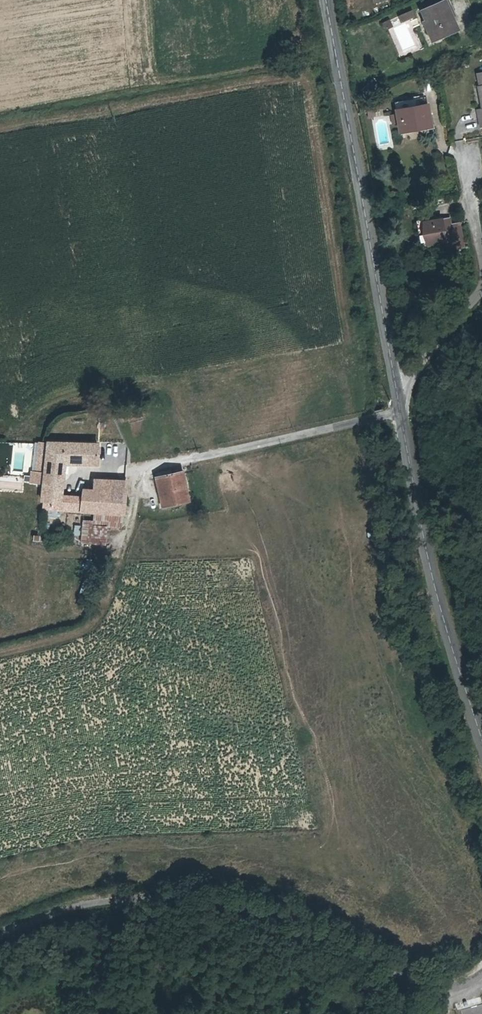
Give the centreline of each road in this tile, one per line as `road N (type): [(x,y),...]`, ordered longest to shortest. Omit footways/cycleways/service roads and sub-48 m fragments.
road 1 (track): [(481,974),(464,986),(218,899),(93,899),(0,941)]
road 2 (secondary): [(396,387),(327,0)]
road 3 (secondary): [(481,739),(434,597),(396,387)]
road 4 (residential): [(481,298),(396,387)]

